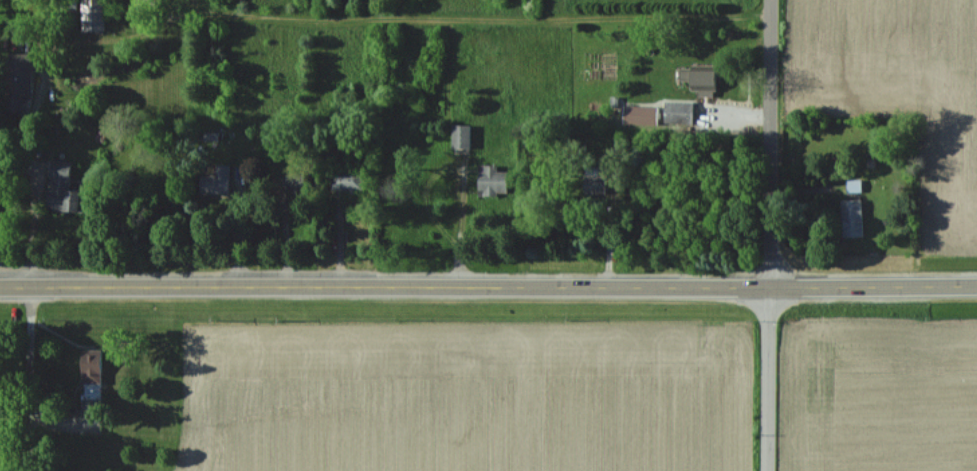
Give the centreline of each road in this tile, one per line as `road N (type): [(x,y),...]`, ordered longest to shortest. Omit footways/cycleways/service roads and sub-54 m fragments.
road 1 (primary): [(0,289),(768,288)]
road 2 (residential): [(767,470),(771,0)]
road 3 (primary): [(768,288),(976,285)]

